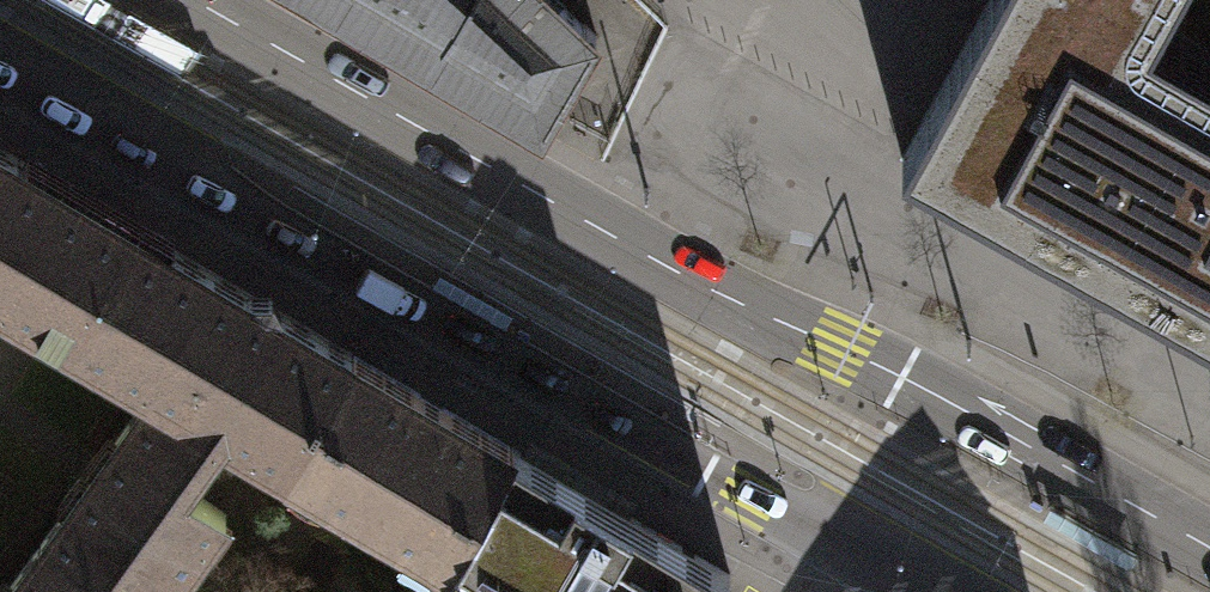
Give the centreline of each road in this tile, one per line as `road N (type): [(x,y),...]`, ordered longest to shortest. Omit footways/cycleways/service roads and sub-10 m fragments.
road 1 (primary): [(1209,547),(961,405),(686,279),(195,0)]
road 2 (primary): [(0,81),(884,573)]

